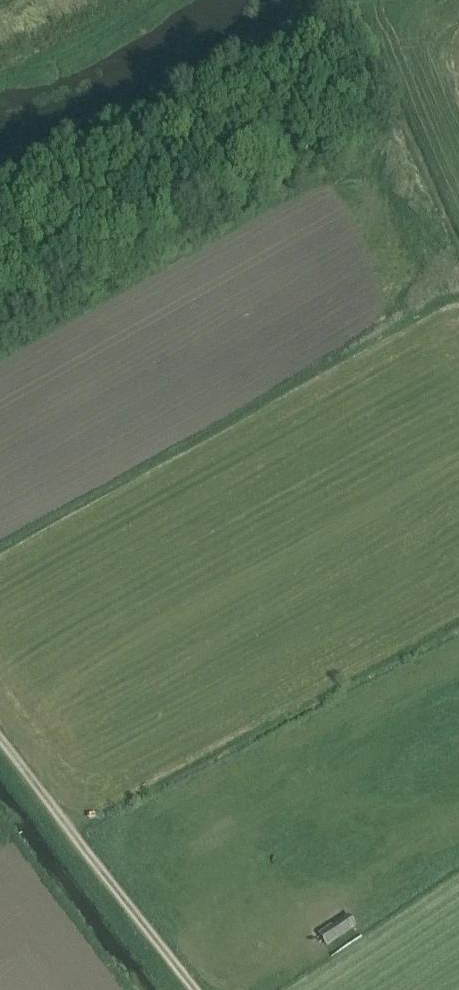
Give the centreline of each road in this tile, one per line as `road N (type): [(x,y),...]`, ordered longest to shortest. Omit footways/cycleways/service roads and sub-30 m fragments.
road 1 (track): [(195,989),(0,742)]
road 2 (track): [(0,71),(148,0)]

